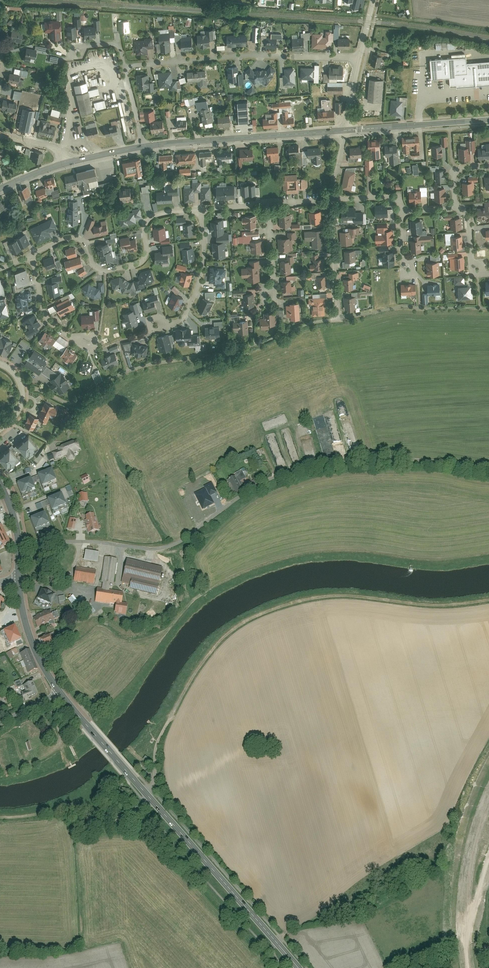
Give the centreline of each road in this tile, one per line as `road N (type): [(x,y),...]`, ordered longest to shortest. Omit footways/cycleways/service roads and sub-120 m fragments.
road 1 (track): [(147,805),(158,741),(173,711),(210,650),(242,622),(297,601),(343,596),(488,600)]
road 2 (primary): [(299,967),(60,692)]
road 3 (residential): [(18,547),(64,540),(162,548),(254,485),(355,455)]
road 4 (residential): [(360,59),(252,55),(125,66)]
road 5 (residential): [(32,256),(70,237),(83,241),(97,268),(126,267),(145,258),(151,218),(201,210)]
road 6 (secondary): [(345,131),(144,147)]
road 7 (unclassified): [(488,798),(471,859),(467,967)]
road 8 (track): [(0,818),(61,814),(83,825),(129,818),(147,805)]
road 9 (secondary): [(488,120),(345,131)]
road 10 (residential): [(201,210),(195,294),(184,314),(155,324)]
road 11 (track): [(355,455),(488,470)]

